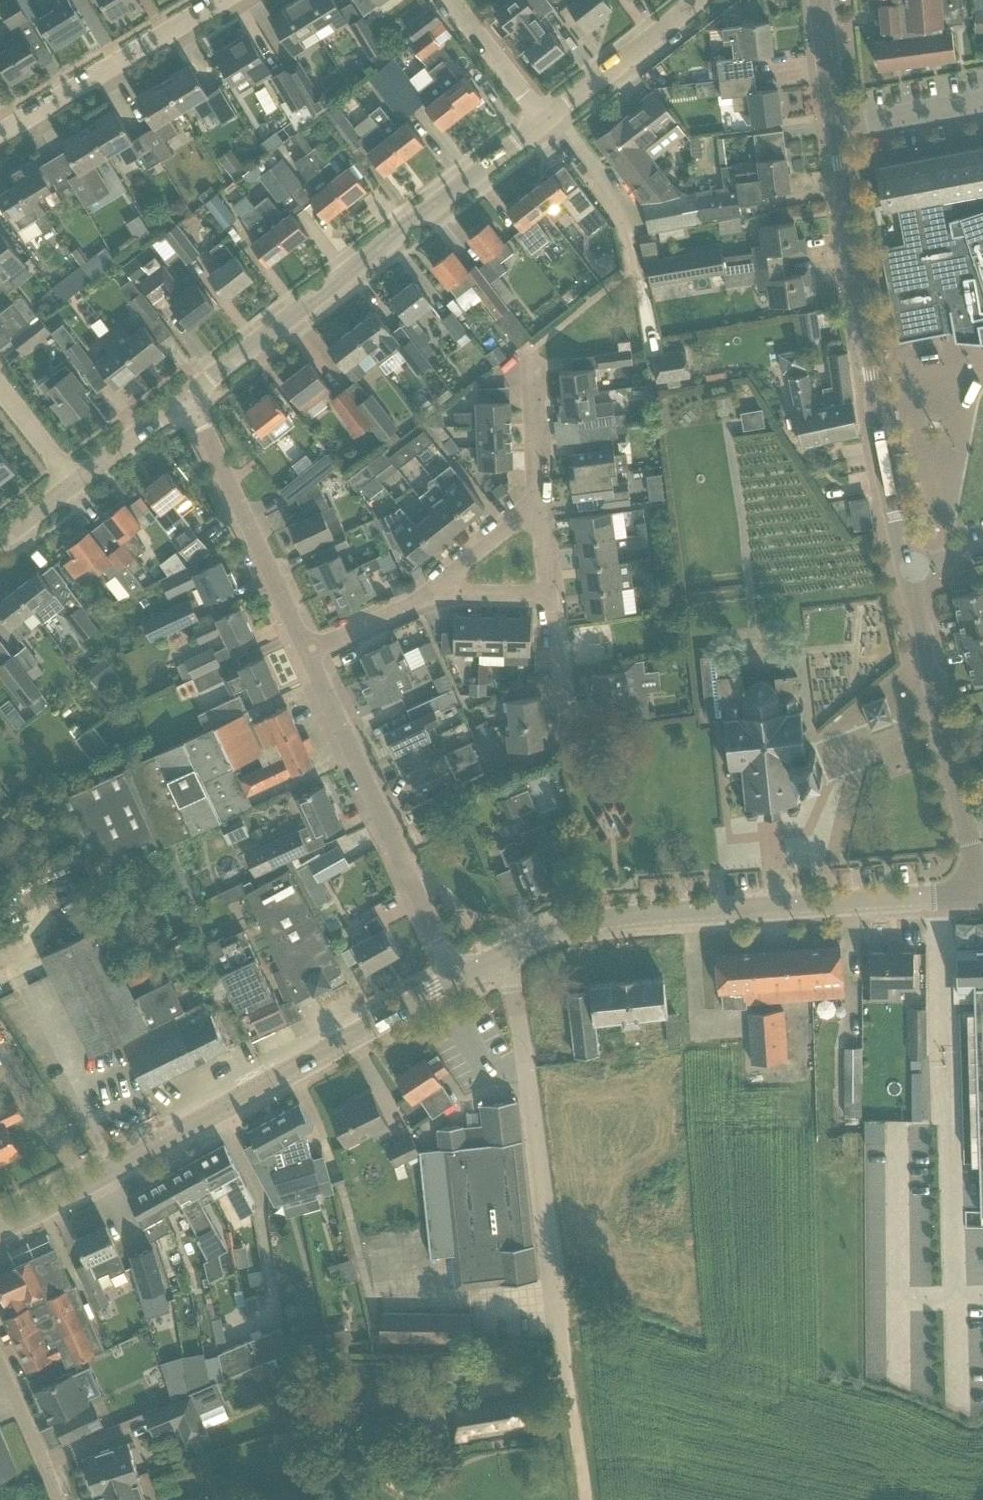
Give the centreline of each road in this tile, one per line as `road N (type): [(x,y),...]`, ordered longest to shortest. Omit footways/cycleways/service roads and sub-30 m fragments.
road 1 (tertiary): [(909,573),(870,365),(820,0)]
road 2 (tertiary): [(0,1227),(453,979)]
road 3 (tertiary): [(508,954),(599,923),(979,897)]
road 4 (residential): [(190,394),(544,121)]
road 5 (unclassified): [(566,1350),(508,954)]
road 6 (residential): [(453,979),(306,652)]
road 7 (tertiary): [(979,897),(909,573)]
road 8 (residential): [(306,652),(190,394)]
road 9 (residential): [(0,138),(227,0)]
road 10 (residential): [(544,121),(700,0)]
road 11 (residential): [(539,508),(533,354)]
road 12 (residential): [(544,121),(449,0)]
road 13 (residential): [(442,585),(306,652)]
road 14 (residential): [(71,487),(190,394)]
road 15 (track): [(587,1499),(566,1350)]
road 16 (residential): [(56,1499),(0,1363)]
road 17 (residential): [(566,723),(549,589)]
road 18 (residential): [(539,508),(442,585)]

